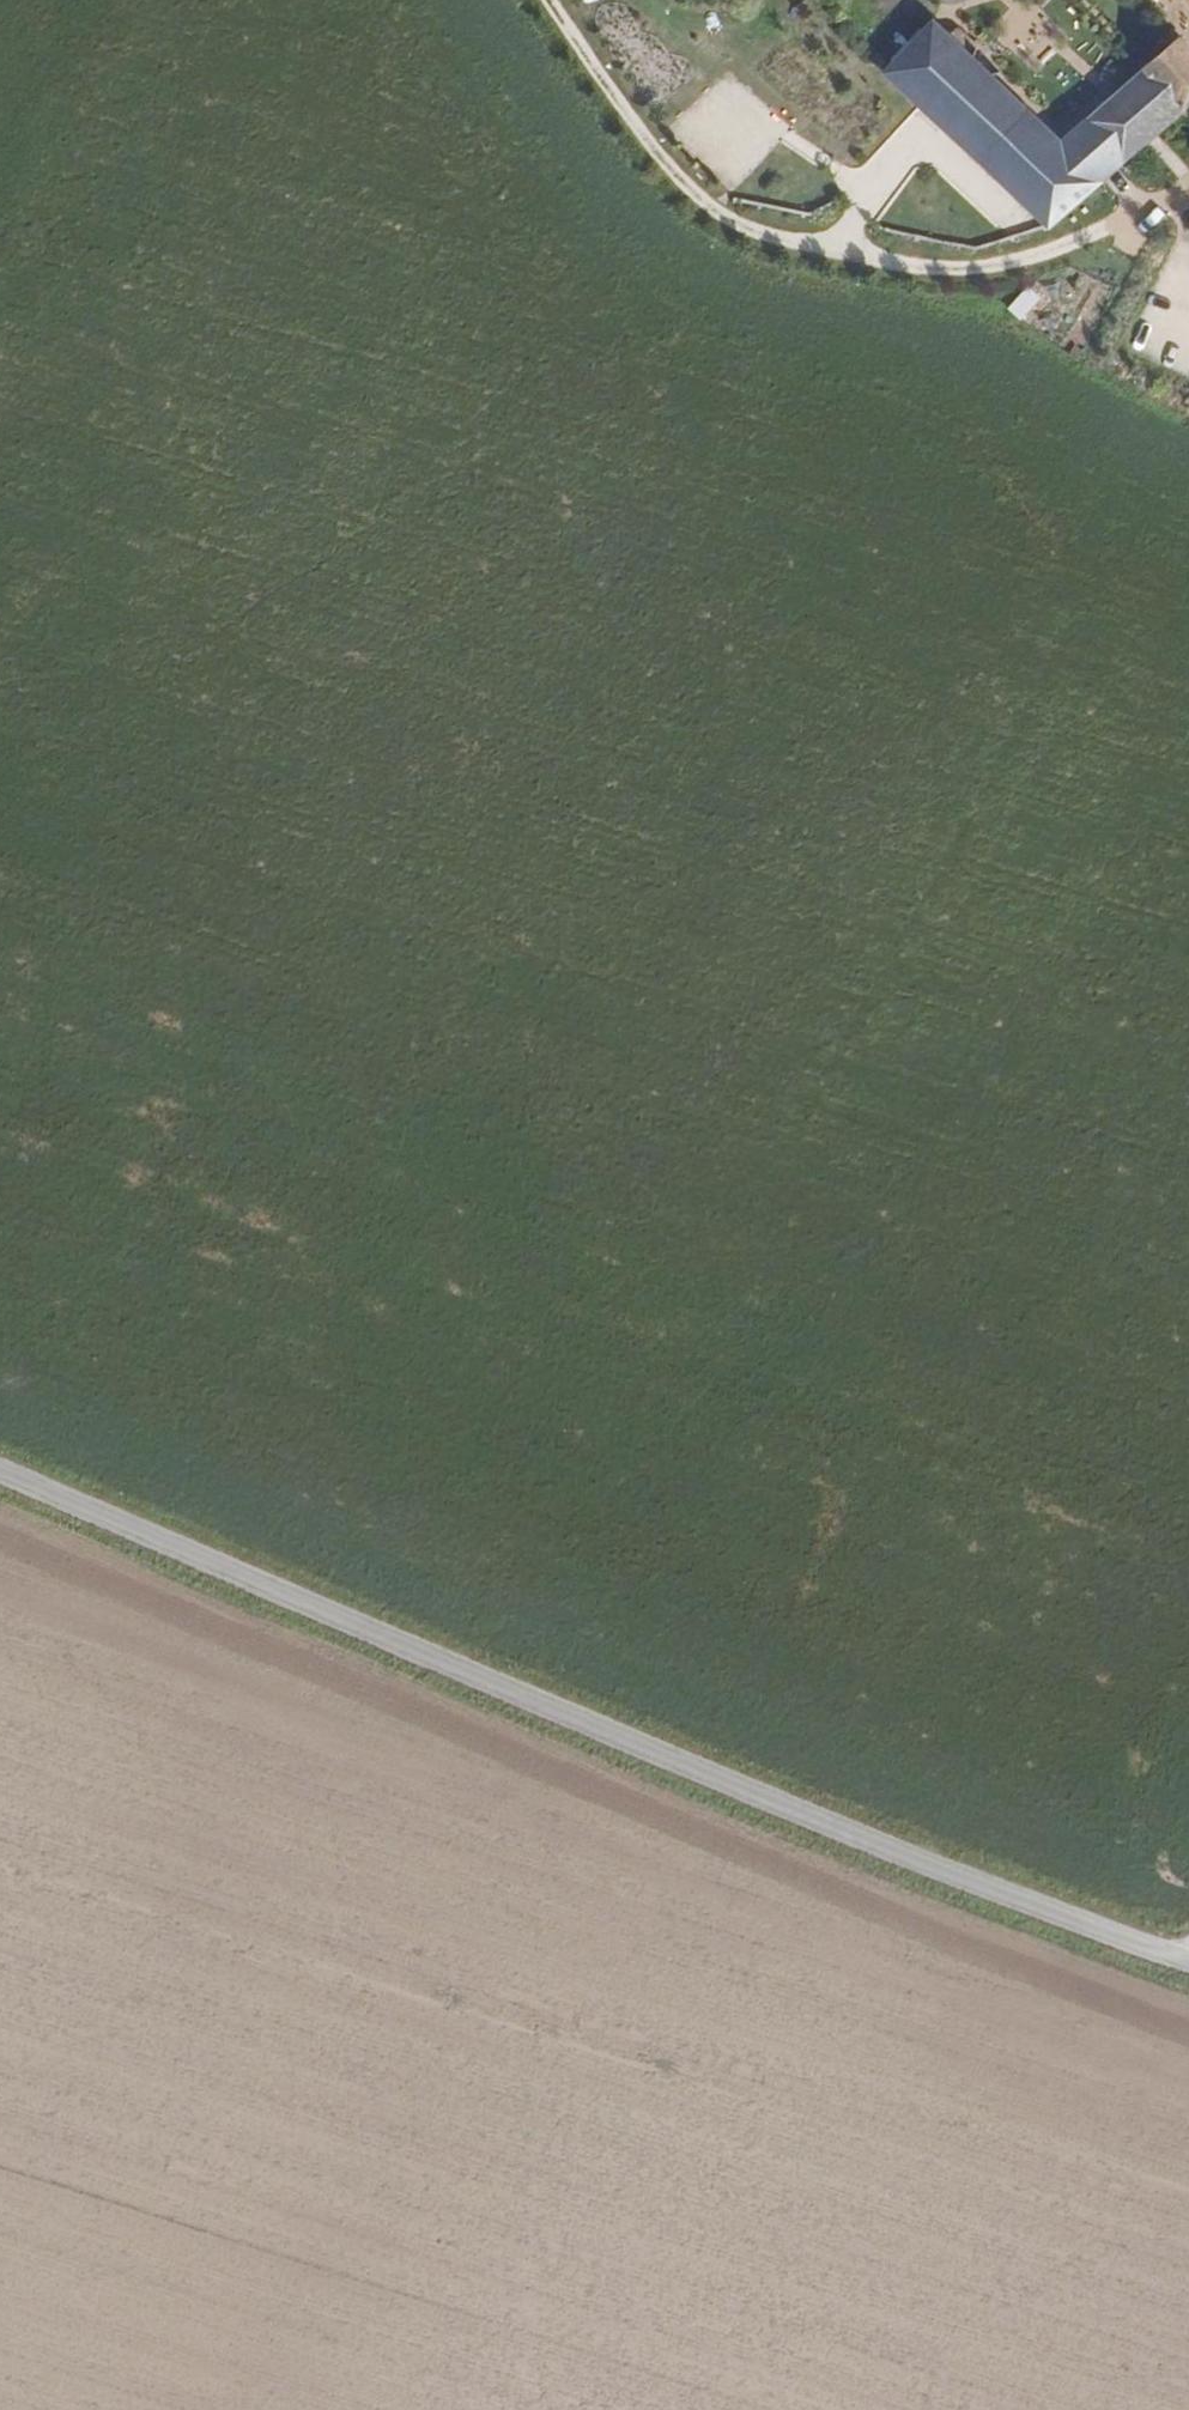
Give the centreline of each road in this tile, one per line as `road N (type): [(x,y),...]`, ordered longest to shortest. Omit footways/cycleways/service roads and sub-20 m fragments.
road 1 (unclassified): [(1188,1965),(790,1807),(0,1470)]

